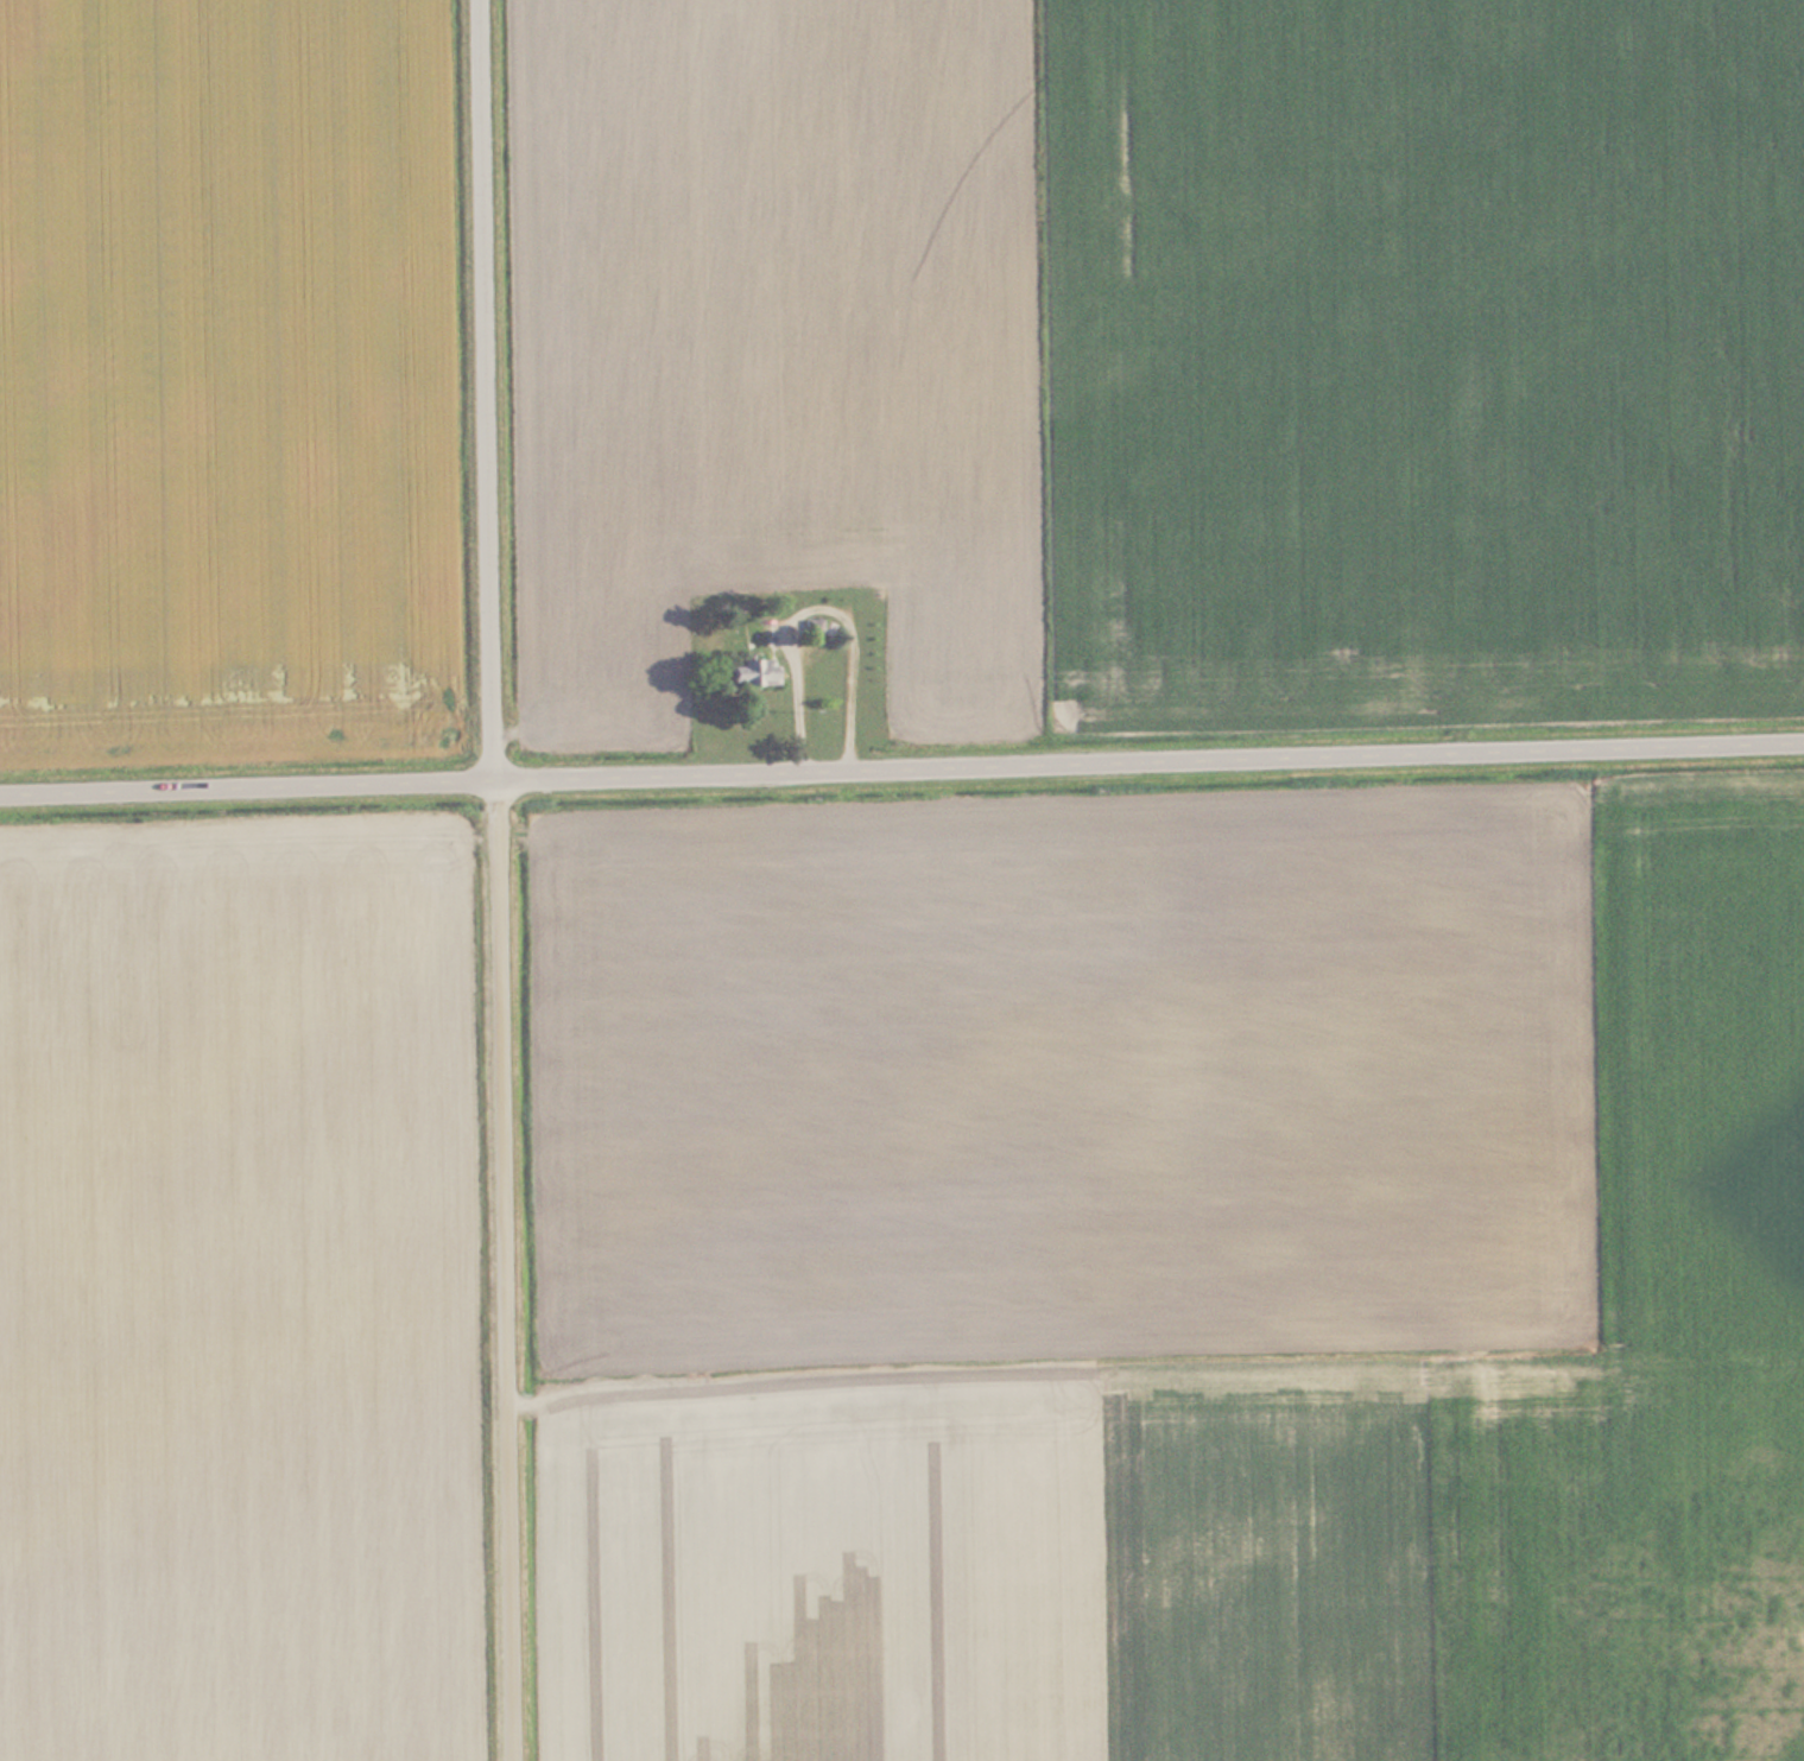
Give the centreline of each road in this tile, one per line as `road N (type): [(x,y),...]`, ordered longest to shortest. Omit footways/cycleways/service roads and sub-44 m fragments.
road 1 (secondary): [(0,797),(1803,743)]
road 2 (residential): [(520,1760),(488,0)]

